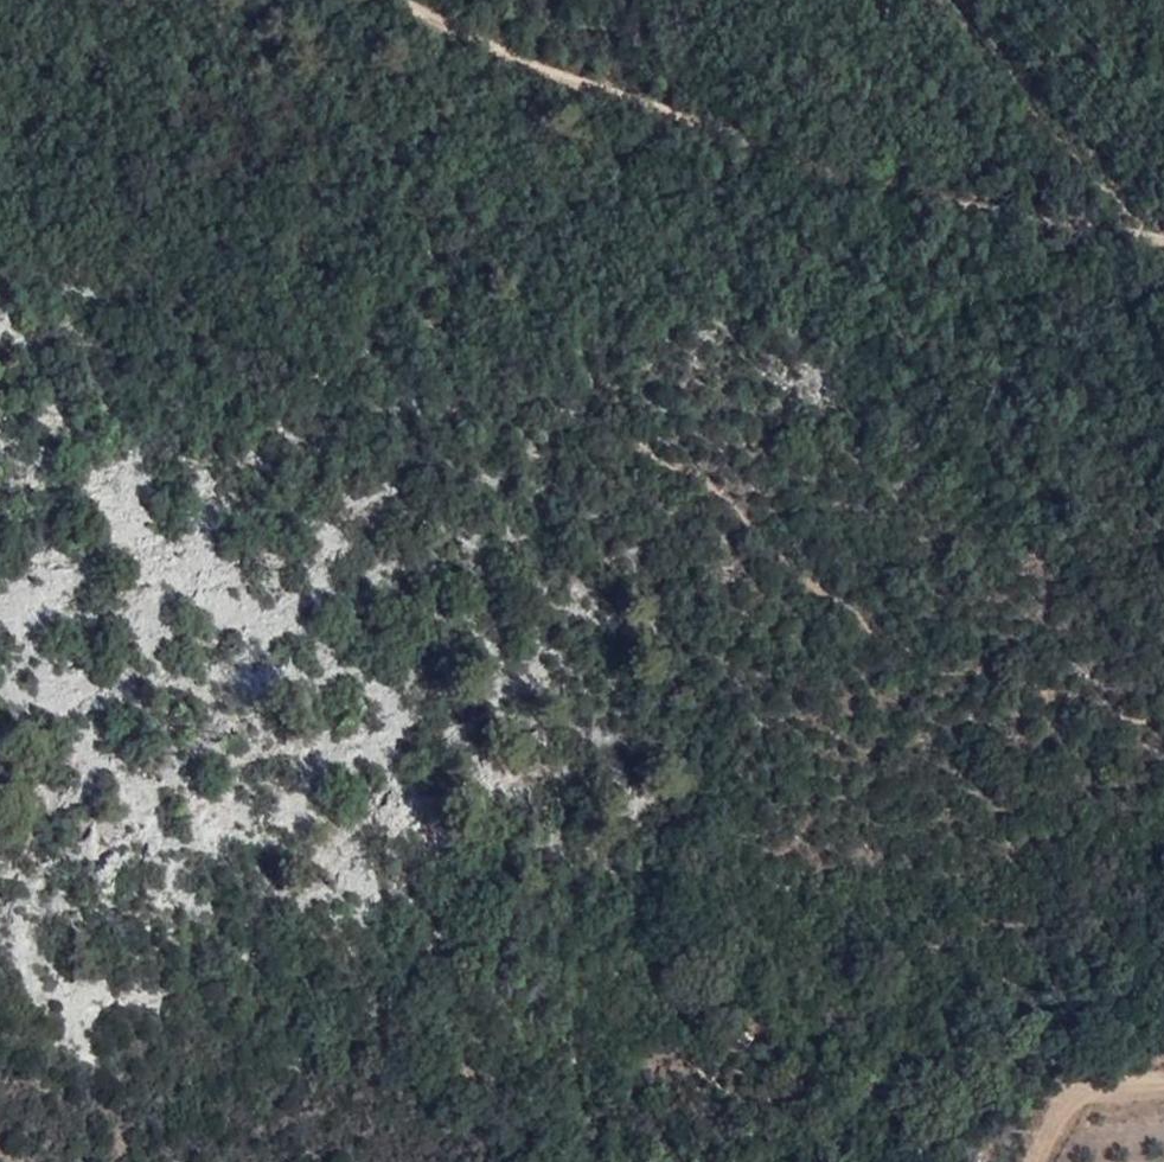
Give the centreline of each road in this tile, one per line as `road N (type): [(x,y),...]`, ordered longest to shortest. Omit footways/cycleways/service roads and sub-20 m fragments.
road 1 (track): [(1163,235),(882,189),(554,74),(407,0)]
road 2 (track): [(1045,1161),(1070,1115),(1163,1096)]

